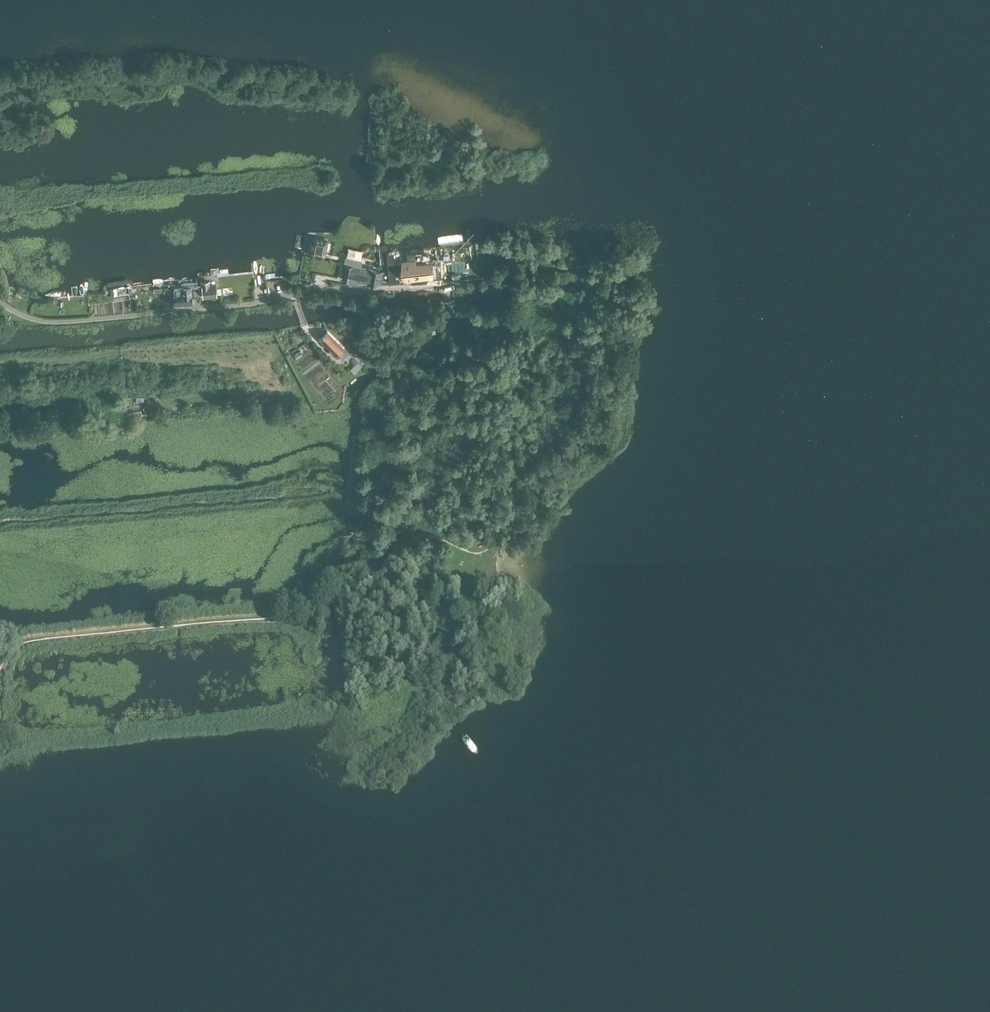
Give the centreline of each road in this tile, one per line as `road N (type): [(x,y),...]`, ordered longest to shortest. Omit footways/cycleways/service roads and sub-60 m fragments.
road 1 (unclassified): [(0,300),(53,322),(256,305),(292,291),(439,285)]

